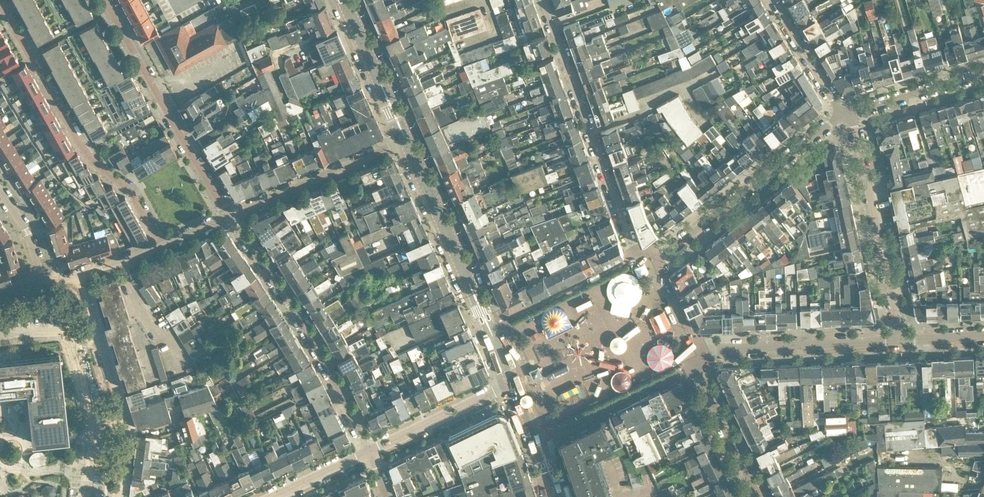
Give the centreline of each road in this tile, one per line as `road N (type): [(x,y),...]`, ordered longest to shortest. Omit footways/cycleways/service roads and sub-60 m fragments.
road 1 (residential): [(160,243),(129,190),(88,156),(0,2)]
road 2 (residential): [(639,266),(544,0)]
road 3 (residential): [(230,214),(310,335),(370,452)]
road 4 (residential): [(106,0),(230,214)]
road 5 (residential): [(845,115),(649,262)]
road 6 (residential): [(117,496),(122,417),(77,273)]
road 7 (residential): [(900,338),(845,115)]
road 8 (tertiary): [(492,335),(405,140)]
road 9 (residential): [(696,357),(900,338)]
road 10 (residential): [(230,214),(405,140)]
road 11 (residential): [(696,357),(535,434)]
road 12 (residential): [(492,335),(639,266)]
road 13 (residential): [(370,452),(514,385)]
road 14 (tertiary): [(405,140),(343,0)]
road 15 (residential): [(696,357),(760,496)]
road 16 (residential): [(845,115),(983,74)]
road 17 (residential): [(774,0),(845,115)]

